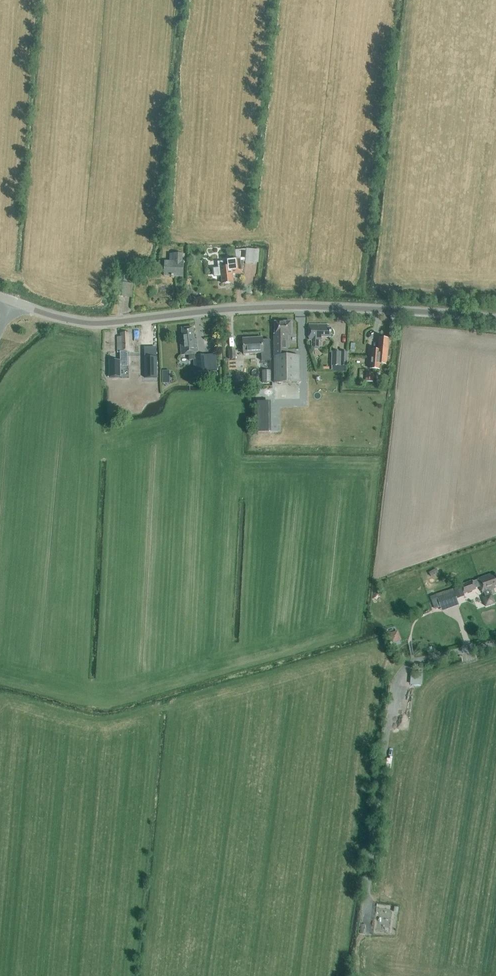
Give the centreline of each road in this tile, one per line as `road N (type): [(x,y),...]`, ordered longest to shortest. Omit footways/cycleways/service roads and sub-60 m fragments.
road 1 (tertiary): [(495,318),(281,306),(89,323),(15,304)]
road 2 (unclassified): [(368,908),(395,683),(417,661),(495,643)]

